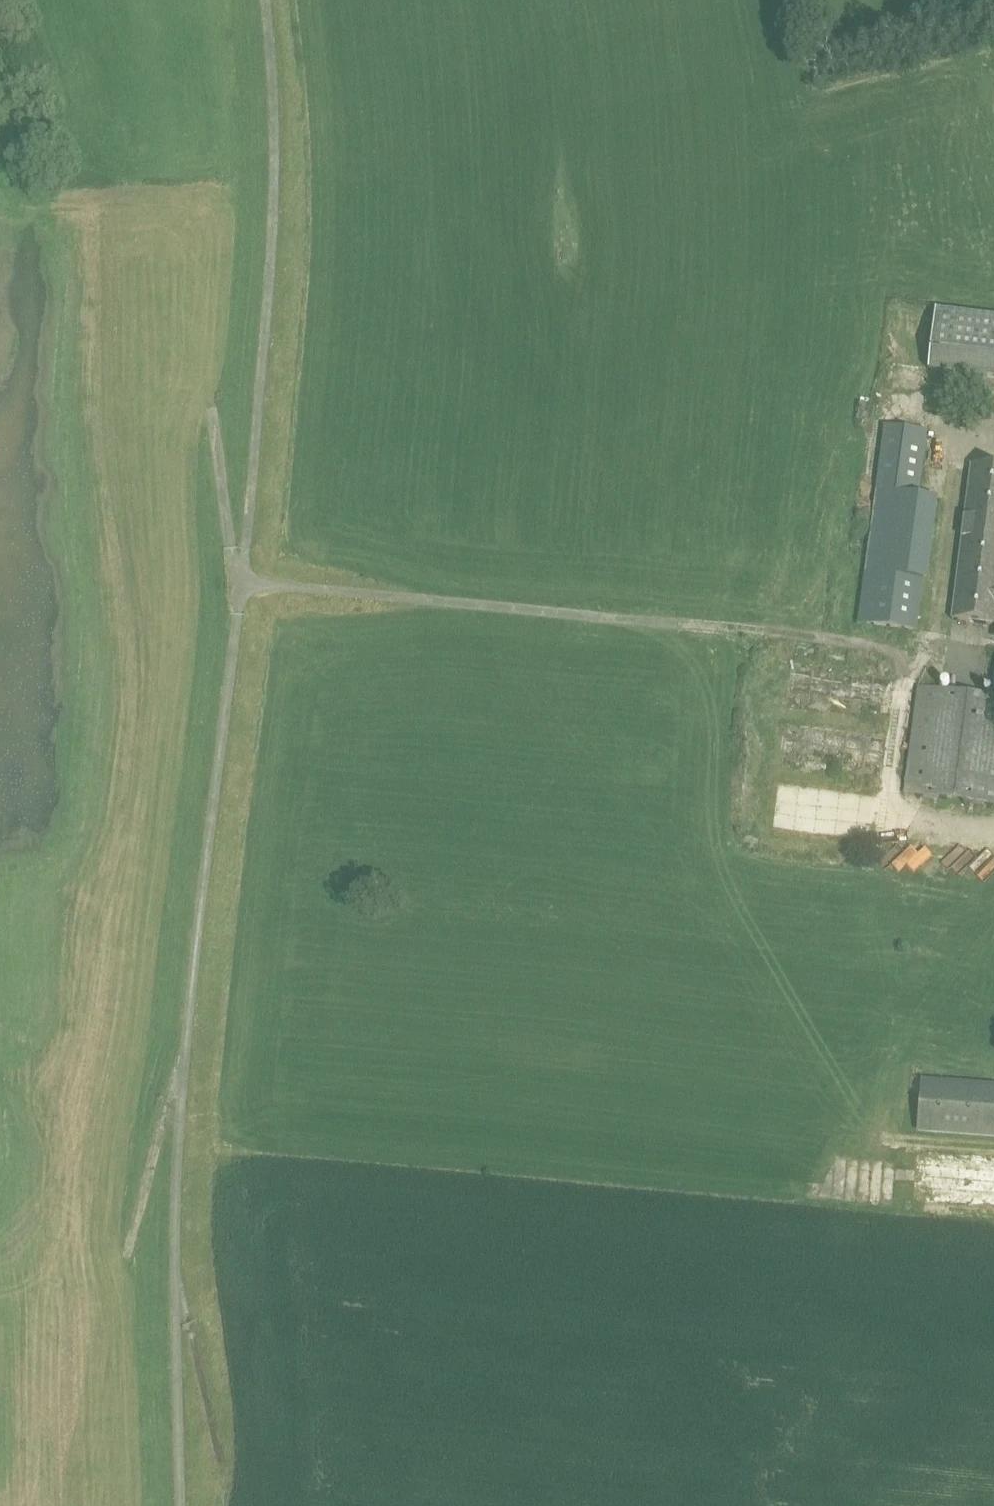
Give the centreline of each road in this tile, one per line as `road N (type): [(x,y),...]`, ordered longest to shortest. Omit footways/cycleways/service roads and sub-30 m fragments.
road 1 (track): [(260,0),(275,154),(240,587),(174,1171),(180,1505)]

